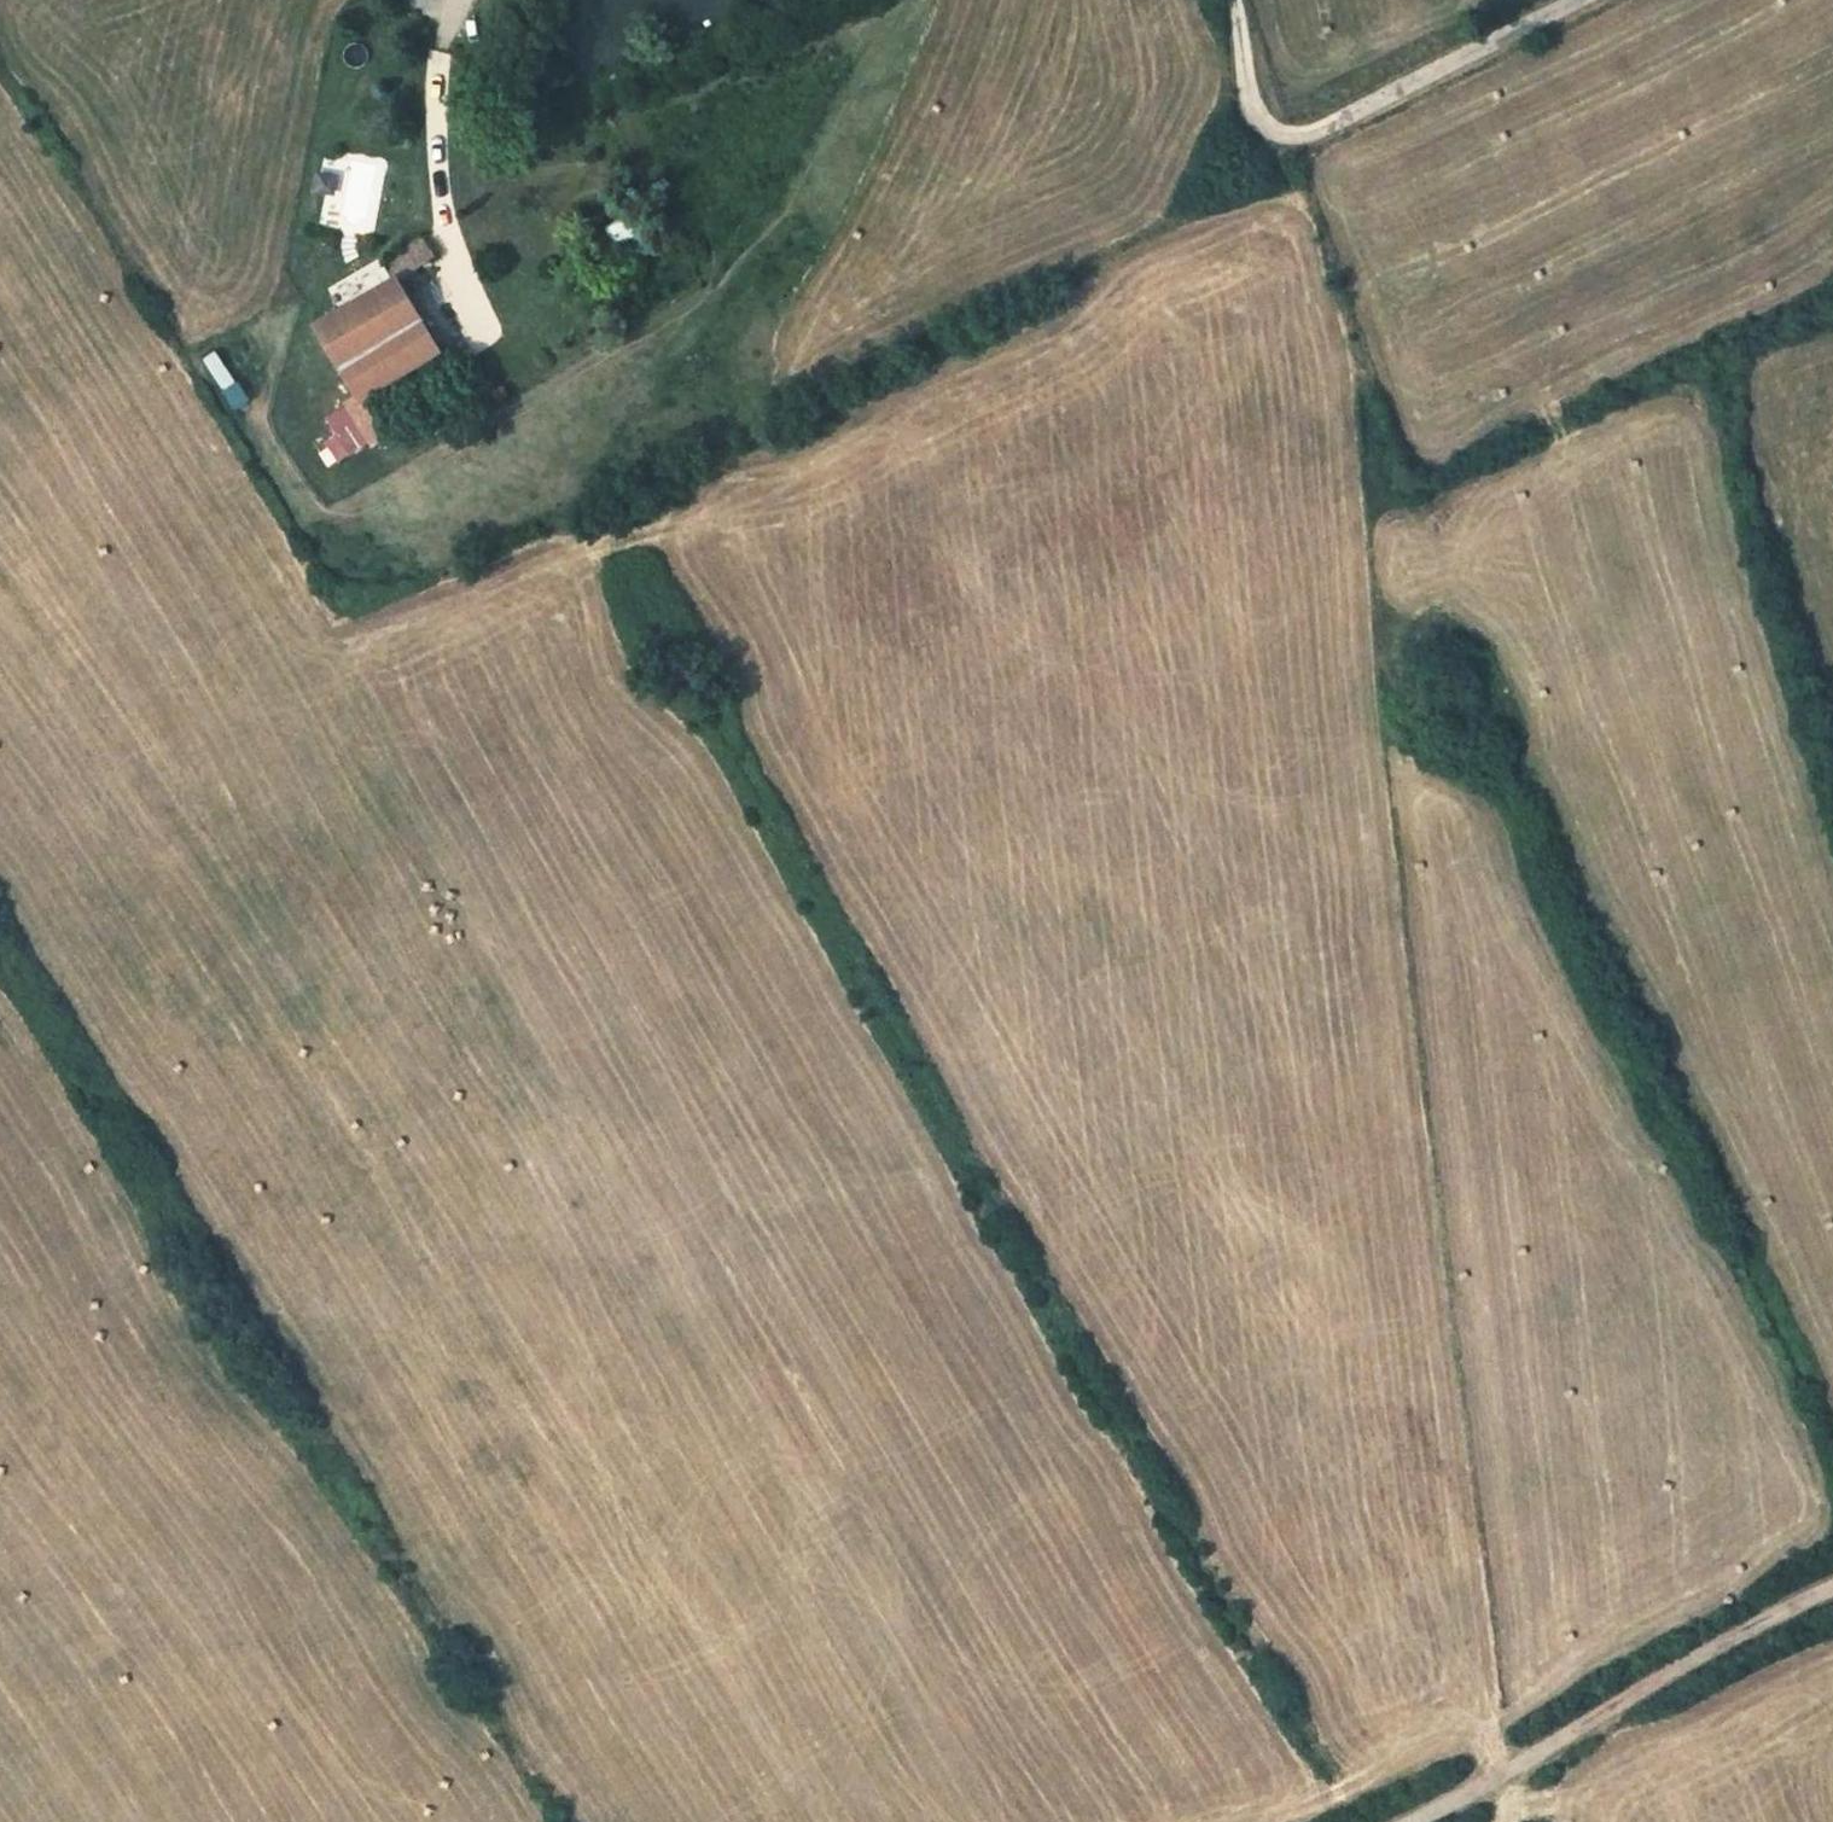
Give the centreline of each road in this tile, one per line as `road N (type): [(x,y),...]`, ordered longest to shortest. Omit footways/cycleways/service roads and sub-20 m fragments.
road 1 (track): [(1571,0),(1310,137),(1267,131),(1246,88),(1235,0)]
road 2 (track): [(1832,1604),(1413,1821)]
road 3 (track): [(460,0),(443,53),(439,194),(472,280),(505,328)]

